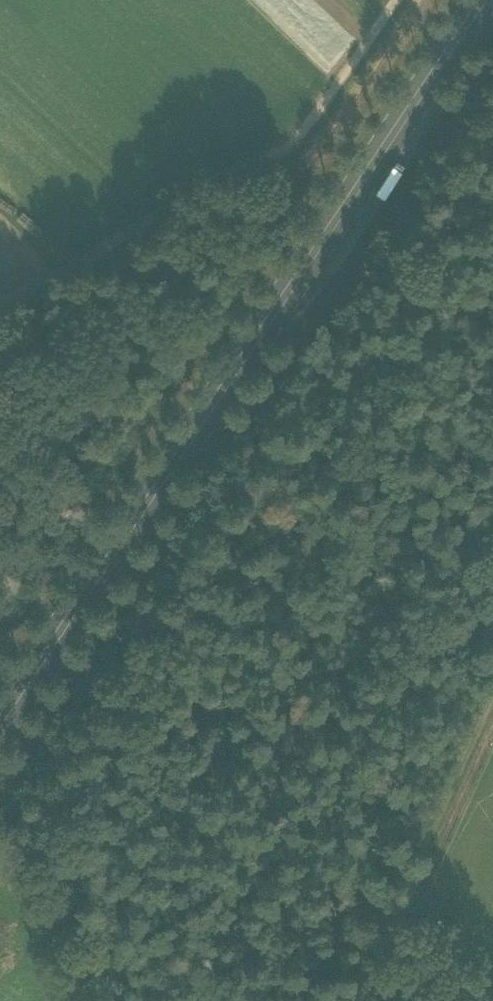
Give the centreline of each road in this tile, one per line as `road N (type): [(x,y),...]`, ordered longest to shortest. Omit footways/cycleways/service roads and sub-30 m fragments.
road 1 (primary): [(0,721),(483,0)]
road 2 (track): [(492,711),(358,1000)]
road 3 (track): [(0,294),(74,248),(265,160)]
road 4 (unclassified): [(265,160),(312,123),(395,0)]

